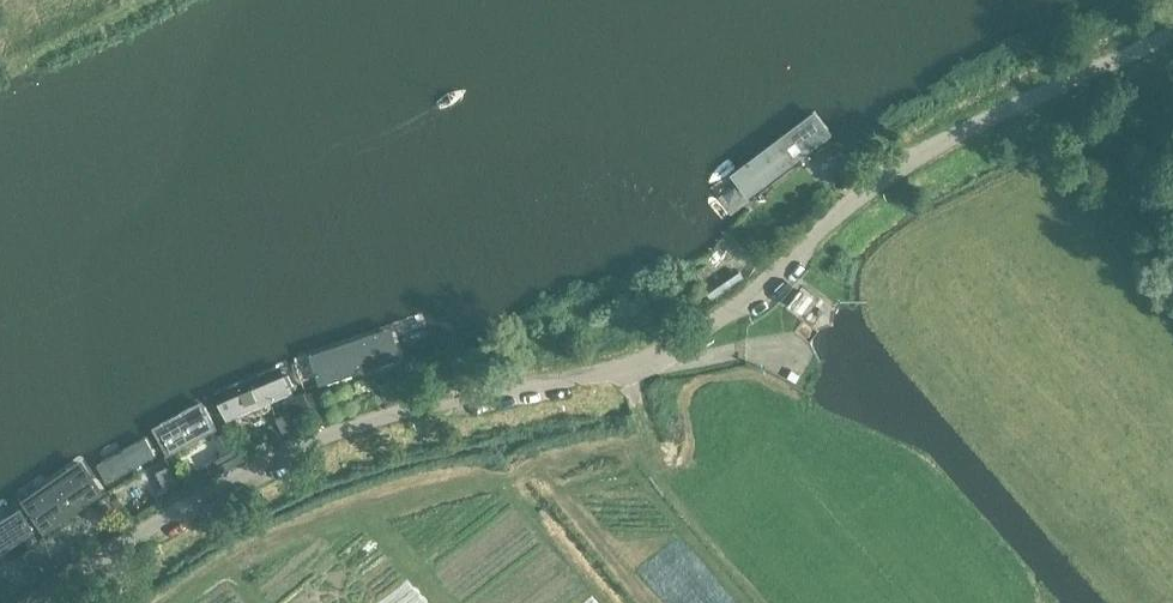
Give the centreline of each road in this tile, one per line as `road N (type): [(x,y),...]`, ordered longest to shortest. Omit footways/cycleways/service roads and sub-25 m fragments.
road 1 (unclassified): [(41,602),(230,486),(378,426),(648,365),(939,141),(1172,28)]
road 2 (track): [(773,602),(651,436),(626,370)]

